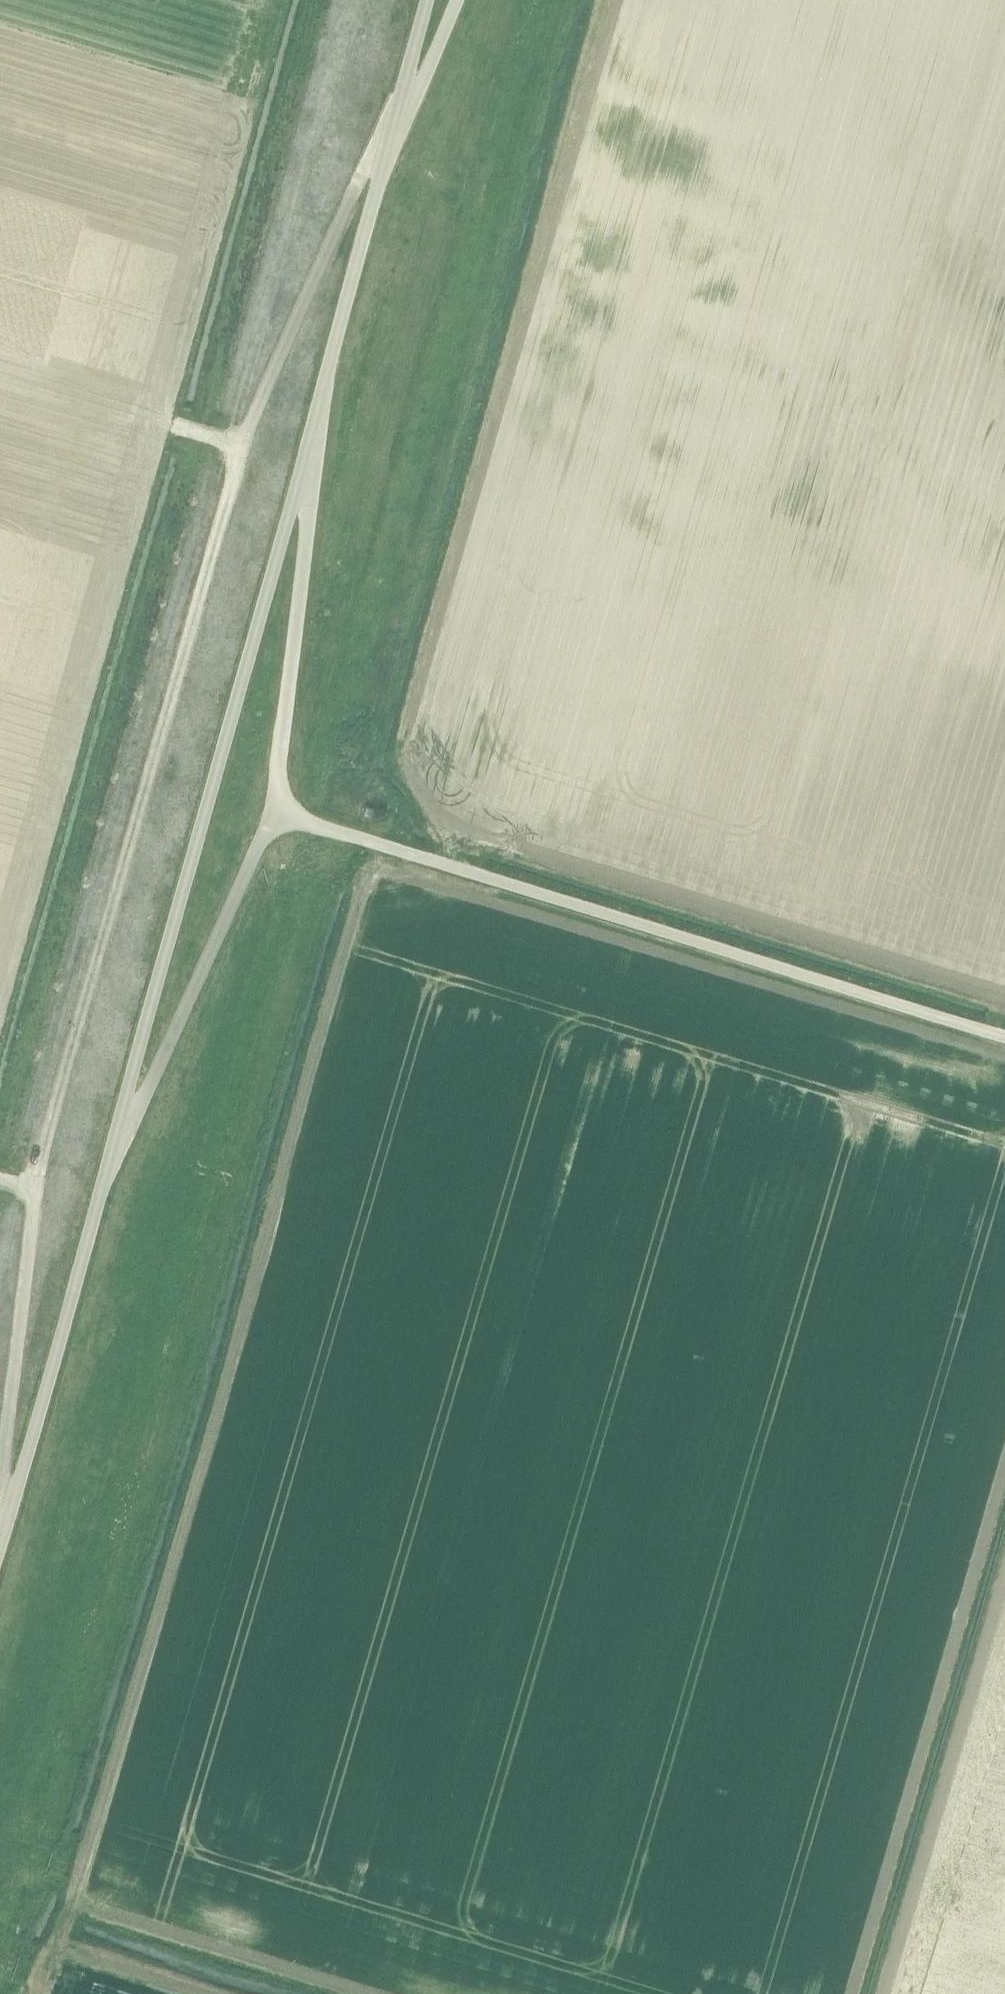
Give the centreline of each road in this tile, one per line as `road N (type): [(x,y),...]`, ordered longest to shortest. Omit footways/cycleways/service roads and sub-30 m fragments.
road 1 (unclassified): [(1004,1038),(273,813)]
road 2 (tertiary): [(116,1133),(300,474)]
road 3 (tertiary): [(300,474),(427,0)]
road 4 (tertiary): [(0,1551),(116,1133)]
road 5 (unclassified): [(116,1133),(147,1090),(273,813)]
road 6 (unclassified): [(273,813),(309,520),(300,474)]

